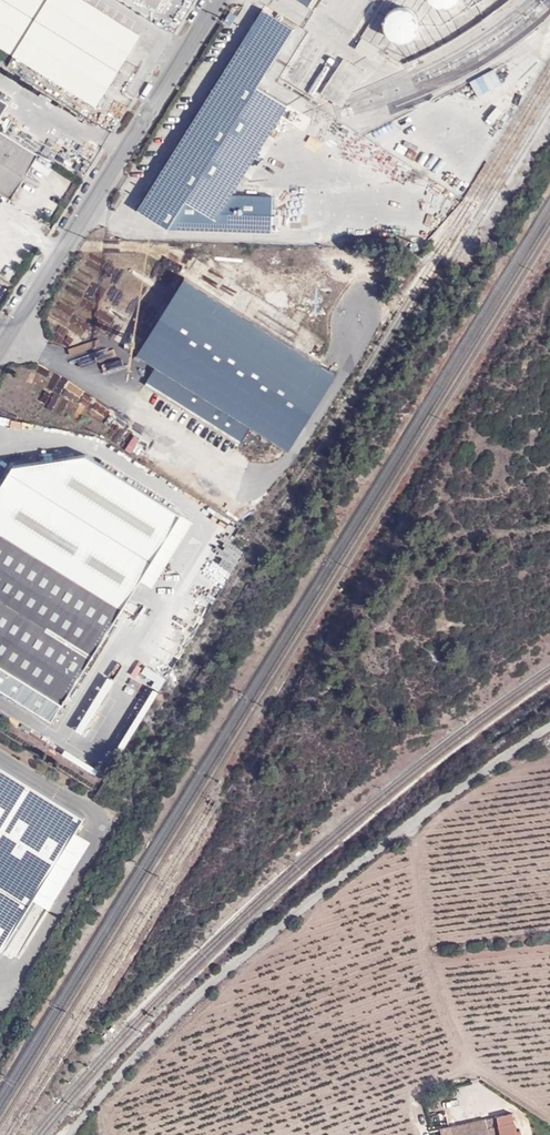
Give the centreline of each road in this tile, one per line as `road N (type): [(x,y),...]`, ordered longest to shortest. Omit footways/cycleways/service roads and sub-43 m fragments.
road 1 (unclassified): [(549,724),(236,962),(70,1134)]
road 2 (tertiary): [(221,0),(0,353)]

